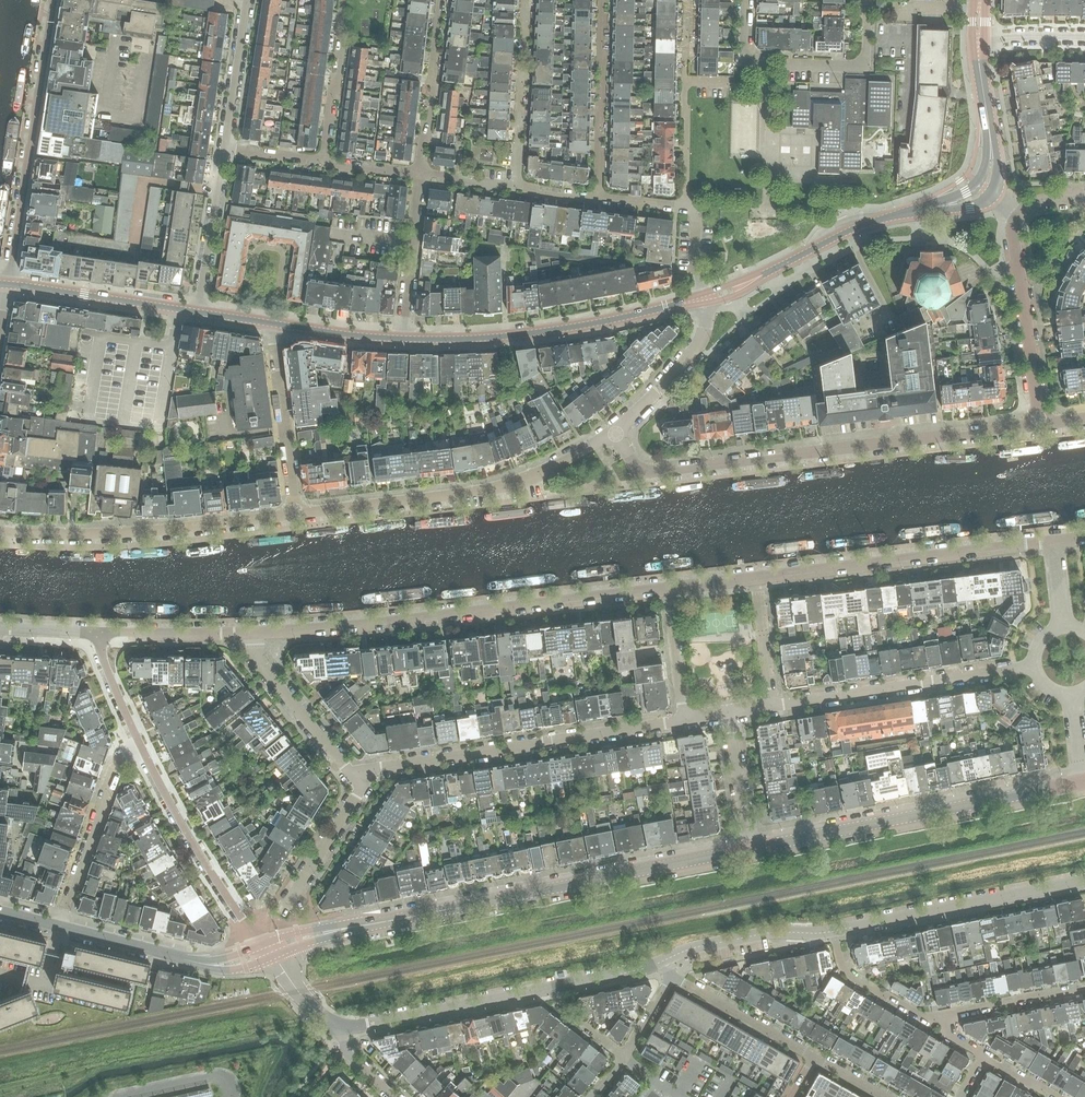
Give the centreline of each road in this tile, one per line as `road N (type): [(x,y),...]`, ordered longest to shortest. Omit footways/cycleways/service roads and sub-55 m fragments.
road 1 (residential): [(1039,424),(639,473),(615,431)]
road 2 (residential): [(253,633),(666,587)]
road 3 (tertiary): [(750,848),(390,920)]
road 4 (tertiary): [(1084,782),(750,848)]
road 5 (residential): [(295,514),(496,488),(540,473),(615,431)]
road 6 (residential): [(358,776),(684,720)]
road 7 (unclassified): [(341,1028),(661,961)]
road 8 (residential): [(754,576),(1053,539)]
road 9 (residential): [(0,531),(137,532),(295,514)]
road 10 (residential): [(53,0),(8,285)]
road 11 (residential): [(769,707),(1035,665)]
road 12 (tertiary): [(667,307),(521,334),(403,338)]
road 13 (unclassified): [(833,931),(1084,880)]
road 14 (residential): [(745,0),(743,53),(755,66),(865,67),(861,0)]
road 15 (residential): [(263,944),(190,839),(139,745)]
road 16 (residential): [(1039,424),(1013,232),(1020,214)]
road 17 (residential): [(59,926),(114,769),(139,745)]
road 18 (residential): [(600,195),(602,0)]
road 19 (tertiary): [(198,312),(8,285)]
road 20 (residential): [(273,324),(295,514)]
road 21 (residential): [(516,185),(524,0)]
road 22 (residential): [(358,776),(253,655),(253,633)]
road 23 (unclassified): [(661,961),(766,933),(833,931)]
road 24 (residential): [(419,173),(441,0)]
road 25 (residential): [(403,338),(419,173)]
road 26 (residential): [(815,1058),(671,976)]
road 27 (residential): [(198,312),(224,150)]
road 28 (residential): [(322,159),(344,37),(342,0)]
road 29 (residential): [(615,431),(698,345),(703,304)]
road 30 (tertiary): [(993,195),(997,154),(983,38)]
road 31 (residential): [(283,911),(359,792),(358,776)]
road 32 (residential): [(97,634),(253,633)]
road 33 (residential): [(224,150),(247,0)]
road 34 (tertiary): [(974,38),(987,156),(977,184)]
road 35 (tertiary): [(780,266),(848,231),(915,211)]
road 36 (residential): [(944,1019),(1084,989)]
road 37 (residential): [(944,1019),(853,979),(835,940)]
road 38 (residential): [(750,848),(728,713)]
road 39 (residential): [(684,720),(666,587)]
road 40 (tertiary): [(403,338),(273,324)]
road 41 (tertiary): [(390,920),(263,944)]
road 42 (tertiary): [(272,957),(390,920)]
road 43 (residential): [(685,204),(685,81)]

